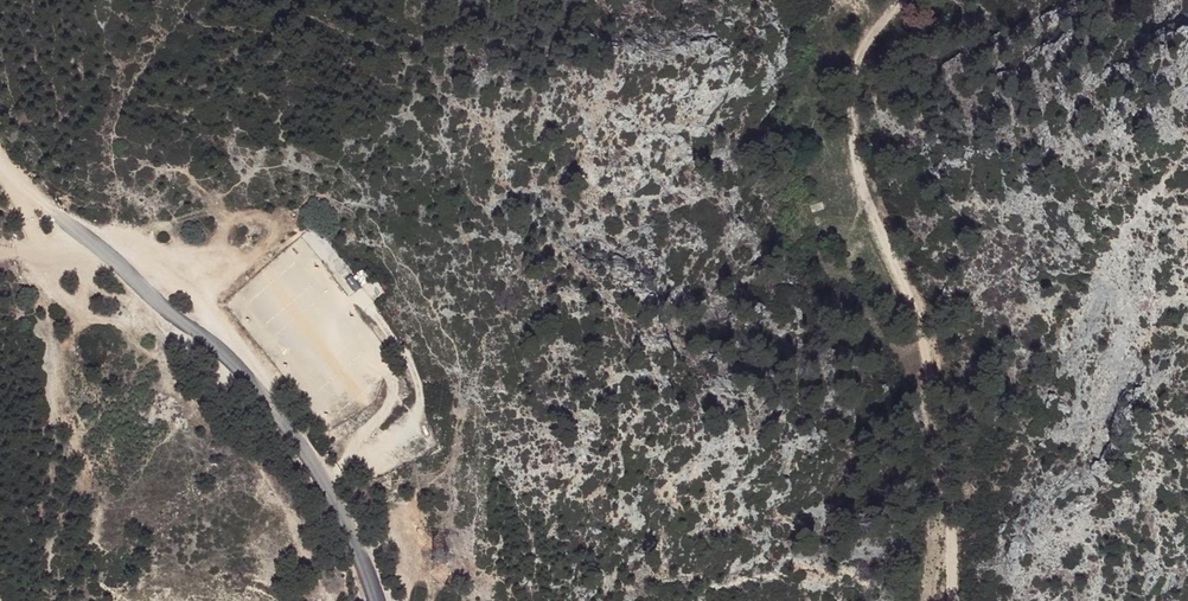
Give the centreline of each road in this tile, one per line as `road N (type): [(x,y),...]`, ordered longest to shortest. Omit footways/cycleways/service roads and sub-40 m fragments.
road 1 (track): [(899,0),(866,42),(849,120),(857,177),(917,317),(942,411),(954,600)]
road 2 (unclassified): [(380,600),(355,542),(253,392),(143,281),(46,206)]

